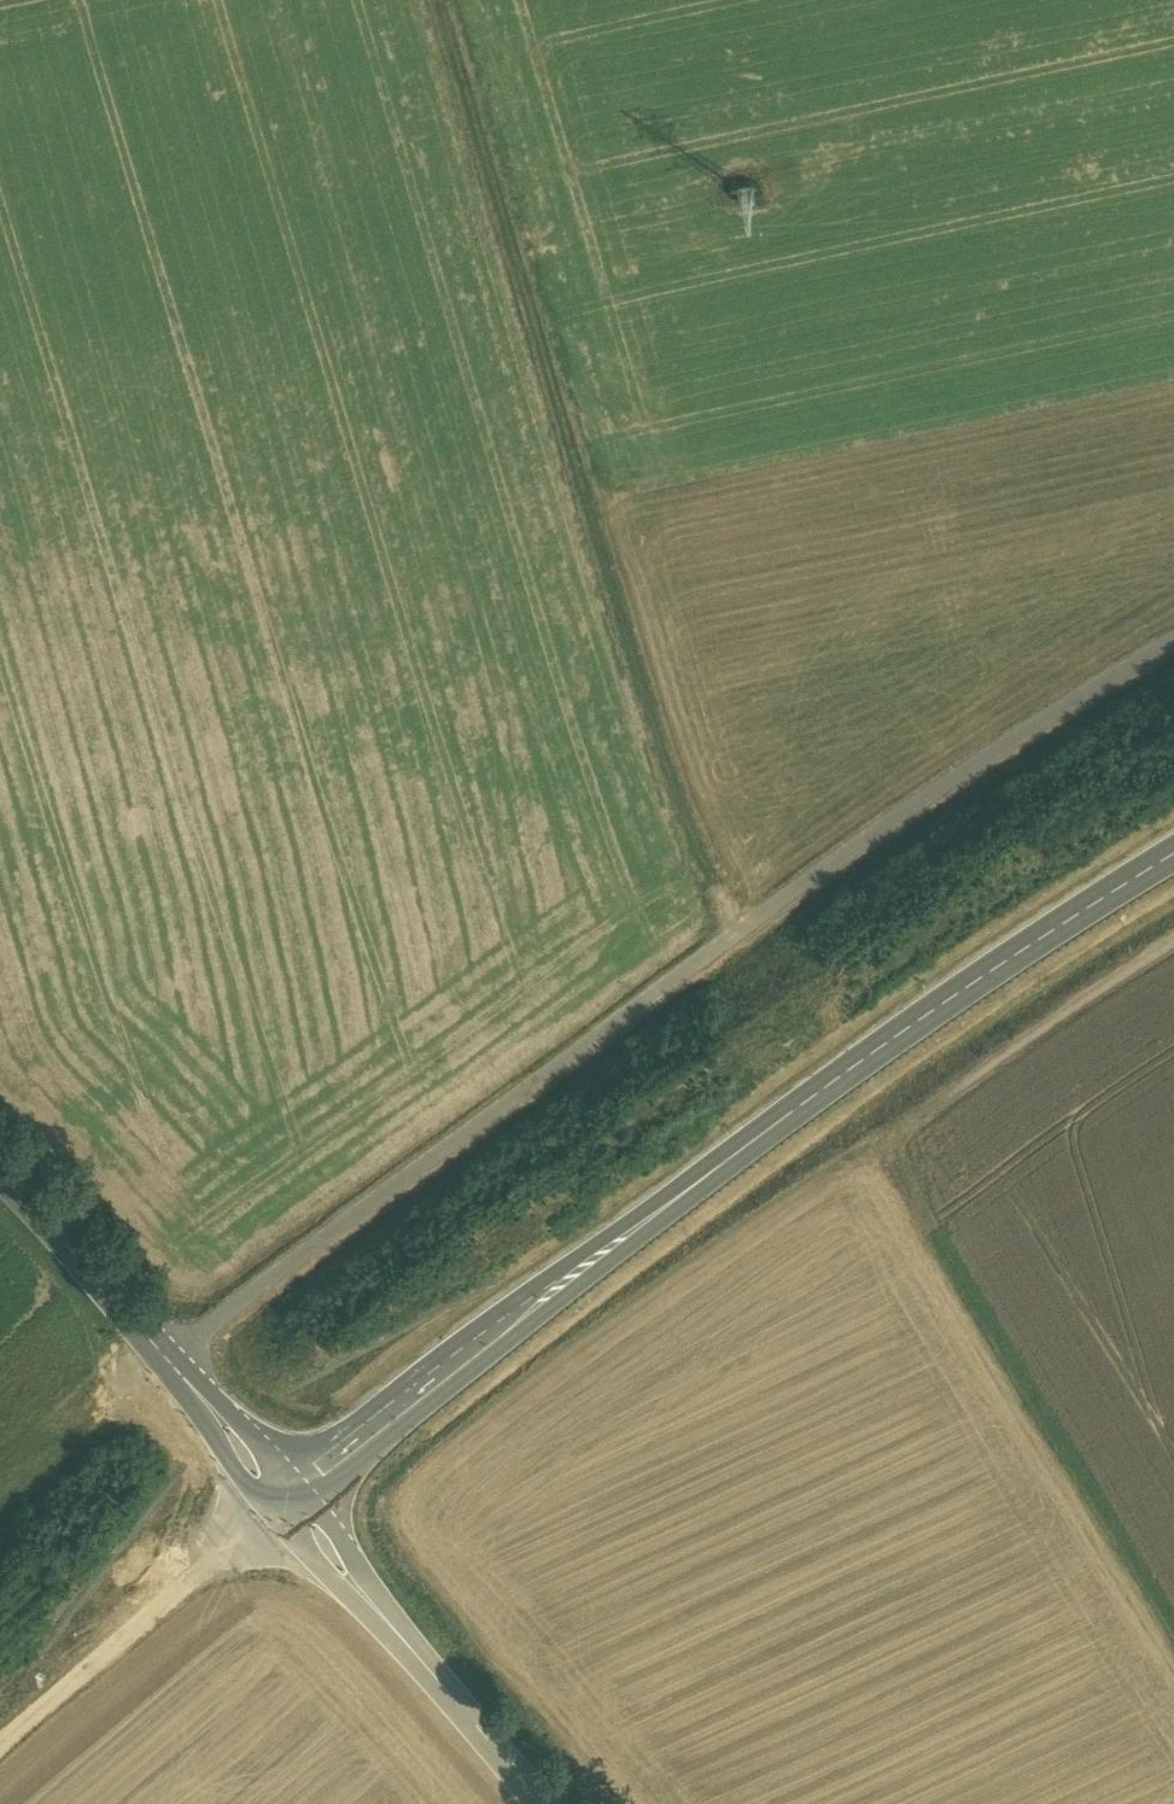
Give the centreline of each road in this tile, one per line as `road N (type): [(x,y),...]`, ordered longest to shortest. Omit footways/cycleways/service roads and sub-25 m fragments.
road 1 (secondary): [(1173,854),(853,1069),(280,1490)]
road 2 (track): [(433,0),(535,357),(642,658),(681,802),(744,930)]
road 3 (track): [(1173,942),(941,1100),(914,1124),(902,1154),(910,1189),(1173,1608)]
road 4 (tertiary): [(0,1171),(280,1490)]
road 5 (tertiary): [(280,1490),(541,1803)]
road 6 (track): [(293,1504),(0,1750)]

